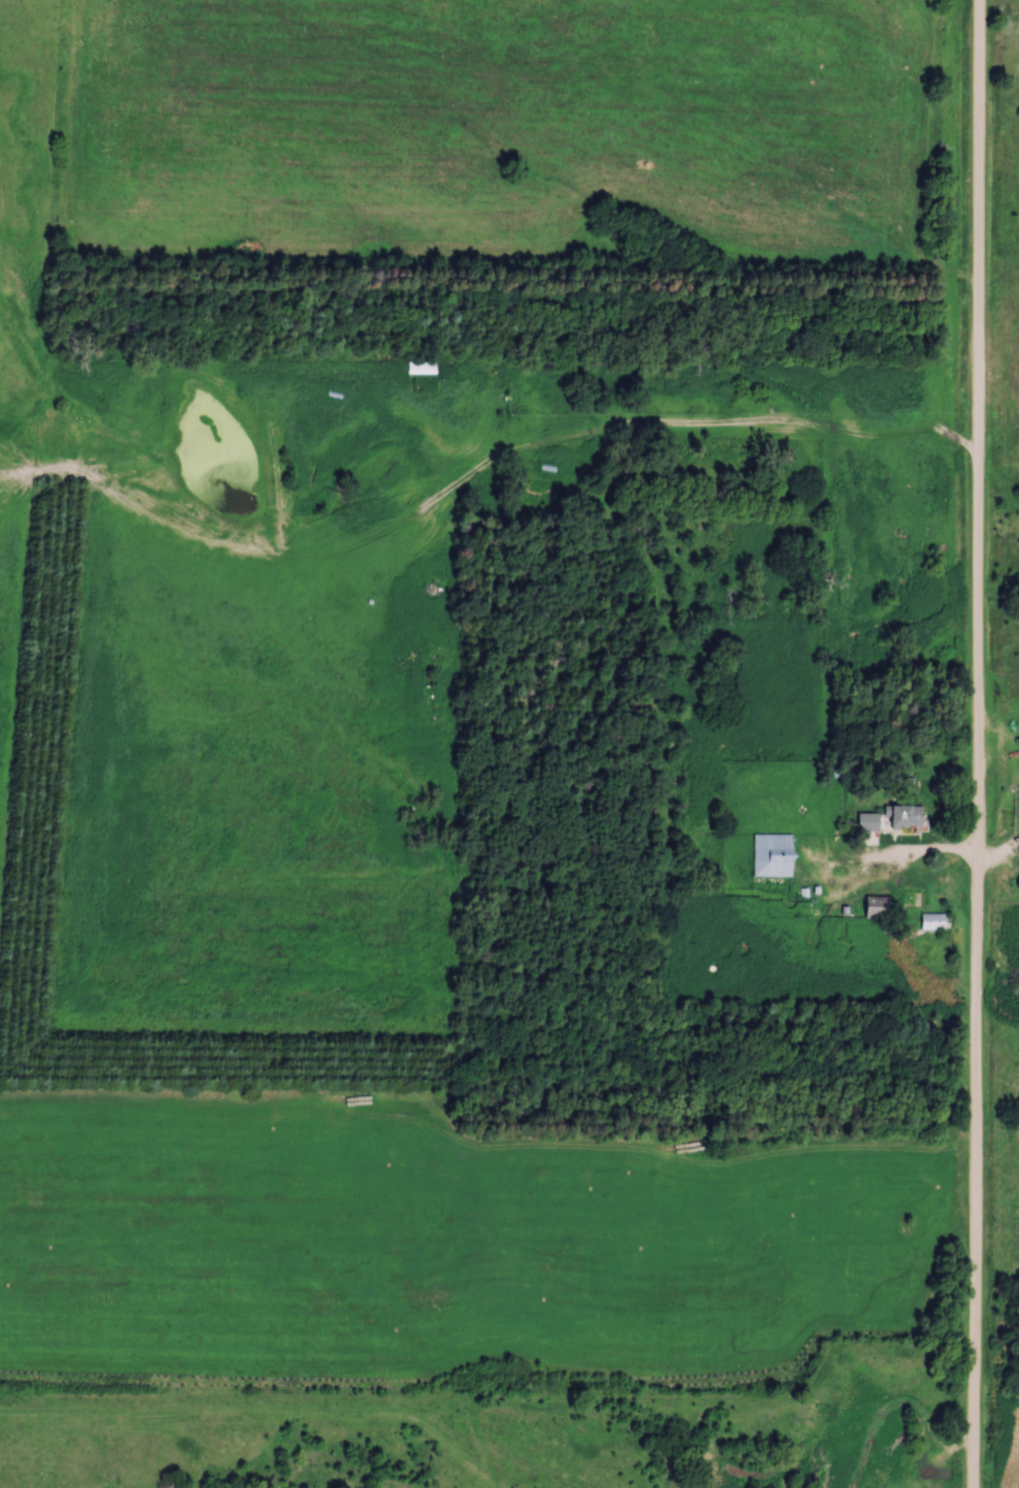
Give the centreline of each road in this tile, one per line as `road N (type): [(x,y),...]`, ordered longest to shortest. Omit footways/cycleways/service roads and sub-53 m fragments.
road 1 (residential): [(974,1487),(980,0)]

